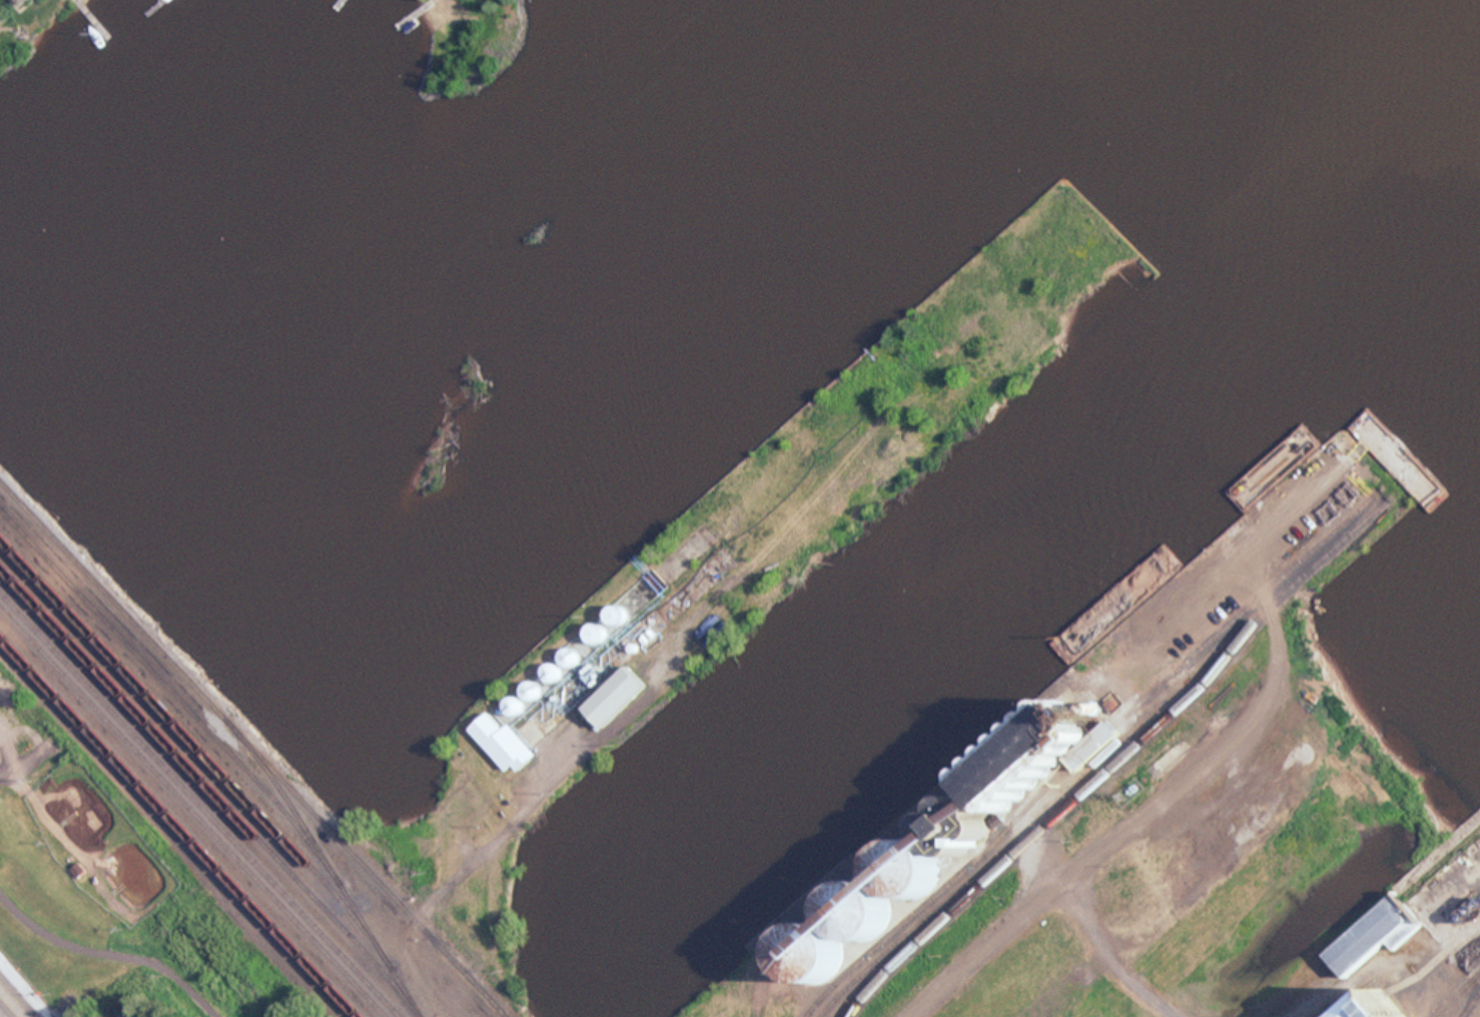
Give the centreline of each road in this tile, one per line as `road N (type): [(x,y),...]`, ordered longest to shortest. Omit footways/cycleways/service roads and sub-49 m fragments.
road 1 (residential): [(913,1016),(1057,881),(1258,718),(1279,661),(1272,623),(1242,567)]
road 2 (residential): [(681,663),(413,923),(412,959),(466,1016)]

